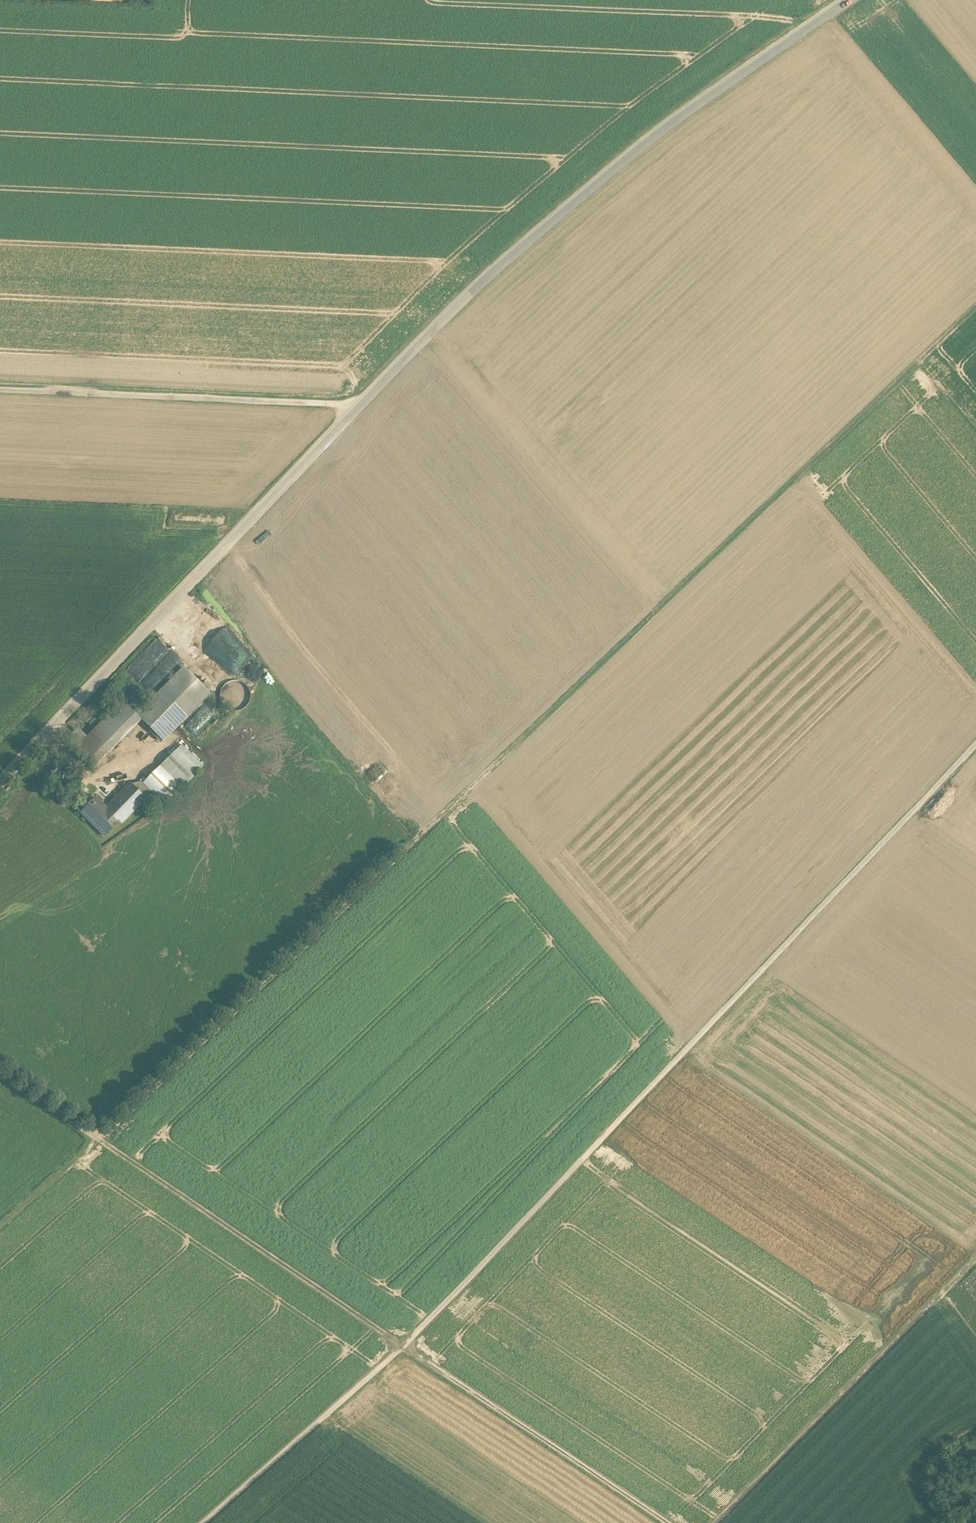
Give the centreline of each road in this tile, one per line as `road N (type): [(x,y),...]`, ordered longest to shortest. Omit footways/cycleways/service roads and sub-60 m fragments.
road 1 (track): [(975,323),(0,1236)]
road 2 (tertiary): [(0,782),(458,306),(644,146),(781,49)]
road 3 (track): [(975,759),(411,1354),(226,1522)]
road 4 (track): [(0,1072),(666,1522)]
road 5 (track): [(975,1260),(713,1522)]
road 6 (track): [(0,391),(363,404)]
road 7 (track): [(442,828),(214,558)]

